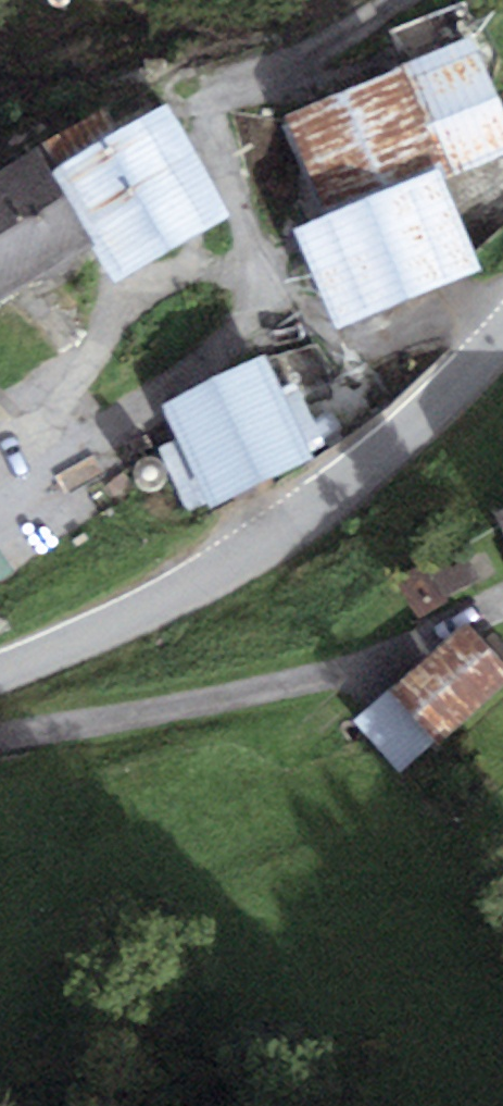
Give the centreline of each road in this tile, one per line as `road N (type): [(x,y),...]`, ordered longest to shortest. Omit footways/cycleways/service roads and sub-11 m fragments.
road 1 (tertiary): [(0,672),(171,597),(249,552),(334,495),(502,337)]
road 2 (track): [(384,668),(0,739)]

